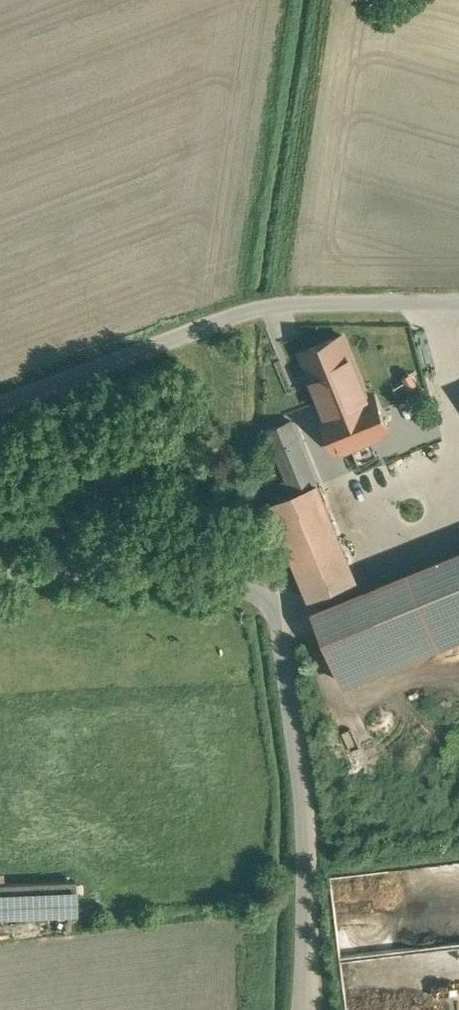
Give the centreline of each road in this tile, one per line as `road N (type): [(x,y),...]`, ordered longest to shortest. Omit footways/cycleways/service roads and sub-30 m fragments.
road 1 (unclassified): [(0,577),(158,576),(241,588),(266,604),(276,623),(304,839),(301,1009)]
road 2 (unclassified): [(458,307),(267,312),(0,409)]

